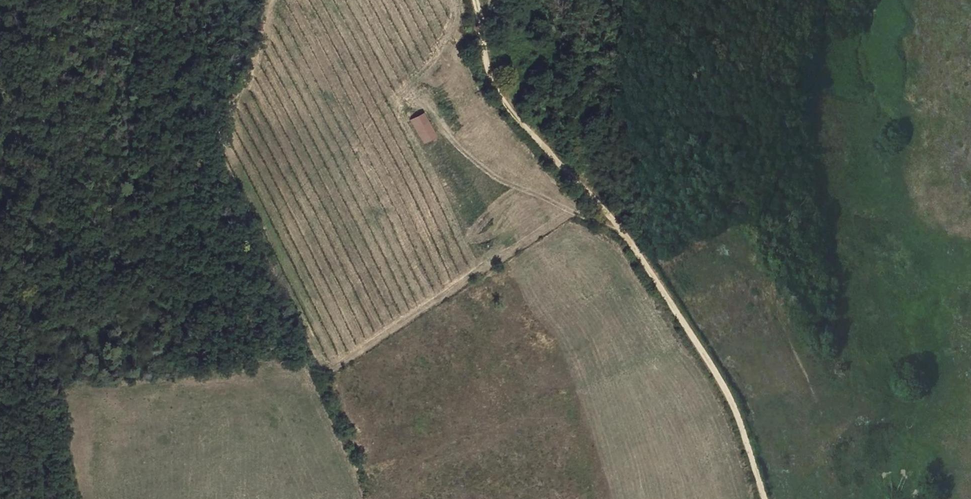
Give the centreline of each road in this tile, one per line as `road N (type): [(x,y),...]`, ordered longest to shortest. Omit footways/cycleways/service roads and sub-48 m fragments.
road 1 (track): [(472,0),(485,75),(509,115),(622,234),(734,408),(760,498)]

